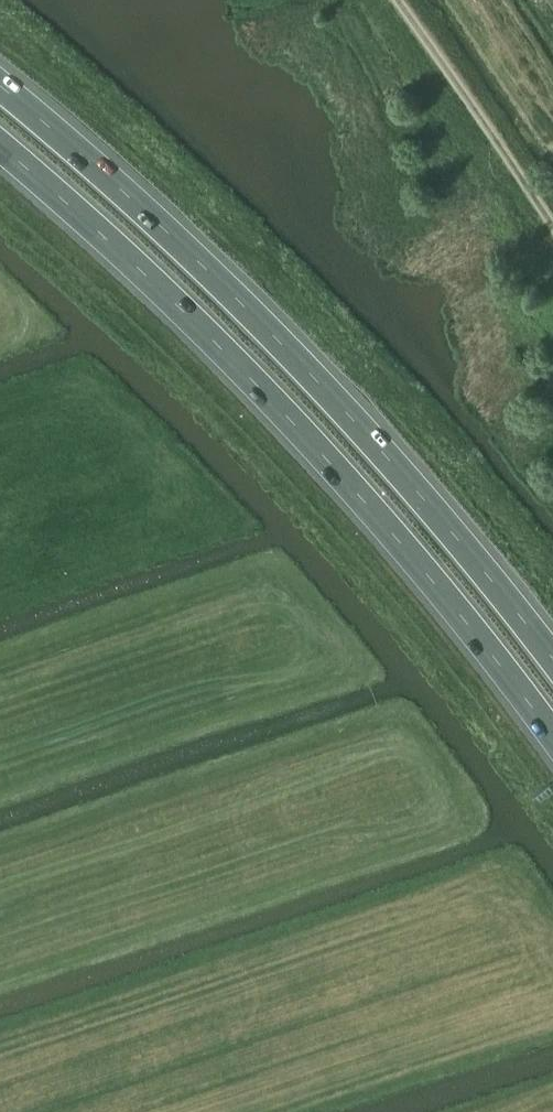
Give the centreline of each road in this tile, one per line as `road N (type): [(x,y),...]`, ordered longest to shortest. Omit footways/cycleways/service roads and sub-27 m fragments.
road 1 (trunk): [(0,149),(258,386),(469,630),(552,743)]
road 2 (trunk): [(552,663),(500,590),(283,344),(145,209),(0,87)]
road 3 (track): [(552,229),(400,0)]

